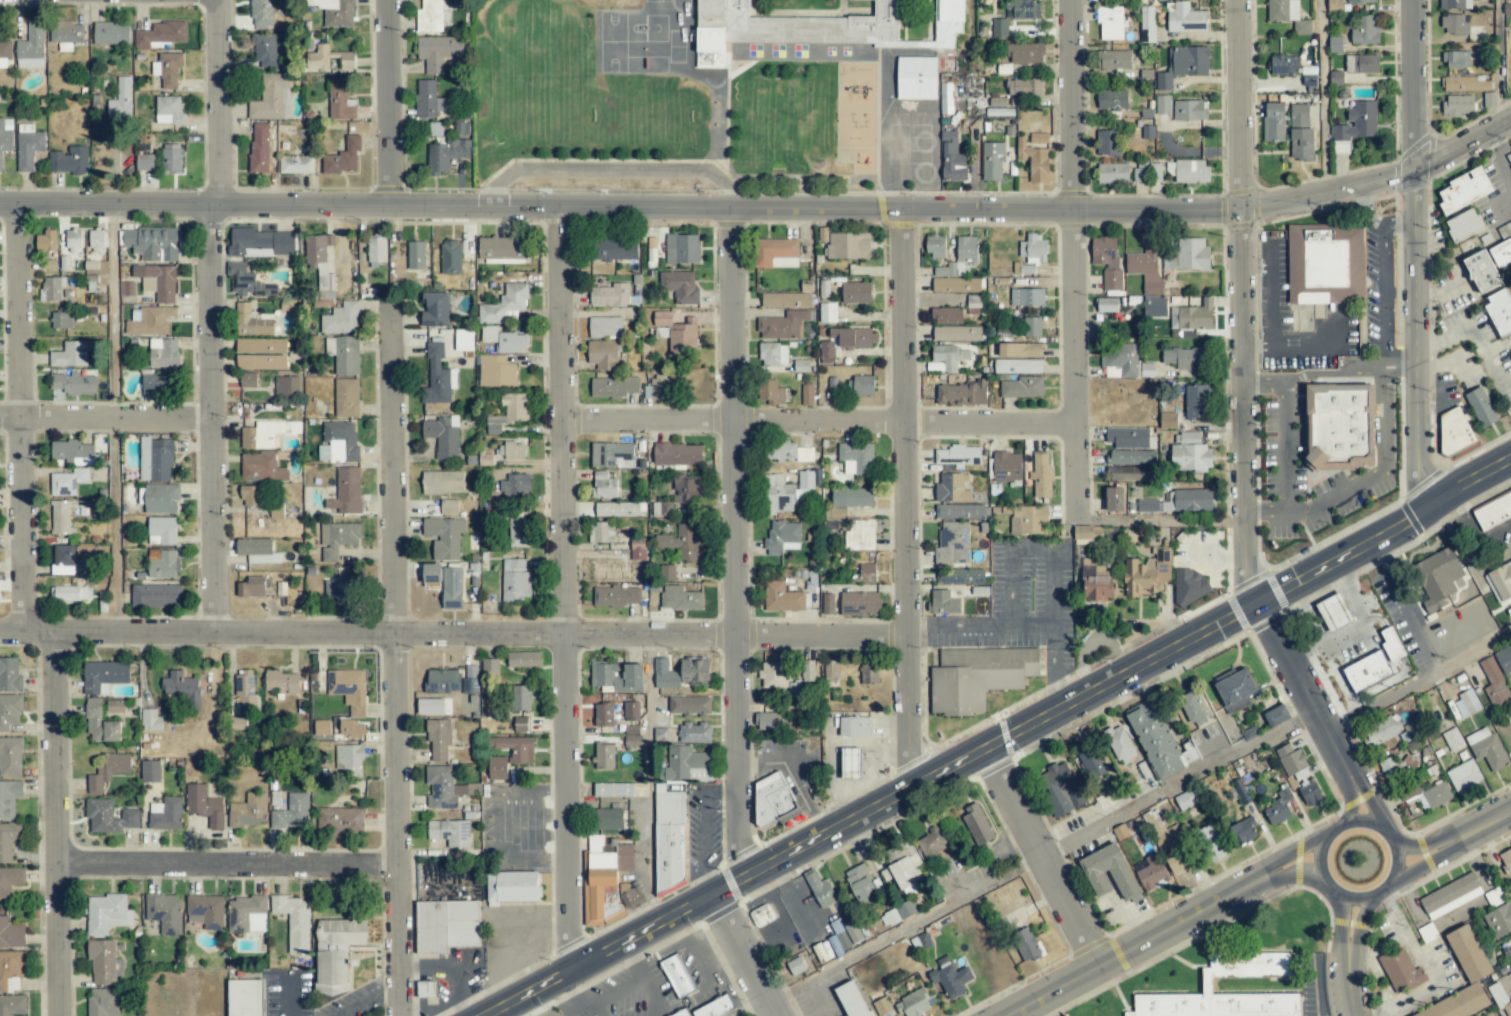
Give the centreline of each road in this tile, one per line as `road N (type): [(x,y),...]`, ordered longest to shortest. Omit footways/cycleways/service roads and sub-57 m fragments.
road 1 (residential): [(1510,116),(1413,168),(1242,207),(0,206)]
road 2 (primary): [(1510,456),(1406,521),(492,1015)]
road 3 (residential): [(906,635),(0,631)]
road 4 (residential): [(569,974),(561,207)]
road 5 (residential): [(401,1015),(391,319)]
road 6 (residential): [(738,880),(729,208)]
road 7 (residential): [(1255,601),(1244,573),(1238,0)]
road 8 (residential): [(908,786),(898,207)]
road 9 (residential): [(1075,521),(1070,0)]
road 10 (residential): [(1074,418),(563,421)]
road 11 (residential): [(1431,504),(1421,477),(1411,0)]
road 12 (residential): [(215,633),(212,206)]
road 13 (residential): [(23,631),(20,206)]
road 14 (residential): [(59,1015),(57,632)]
road 15 (residential): [(399,866),(58,865)]
road 16 (residential): [(1275,872),(1009,1015)]
road 17 (residential): [(979,748),(1095,969)]
road 18 (residential): [(1323,838),(1318,871),(1332,891),(1366,898),(1387,885),(1395,853),(1380,829),(1352,821),(1323,838)]
road 19 (residential): [(213,420),(0,419)]
road 20 (residential): [(397,208),(394,0)]
road 21 (residential): [(1352,783),(1255,601)]
road 22 (residential): [(228,206),(225,0)]
road 23 (residential): [(1245,527),(1075,521)]
road 24 (residential): [(716,893),(780,1015)]

